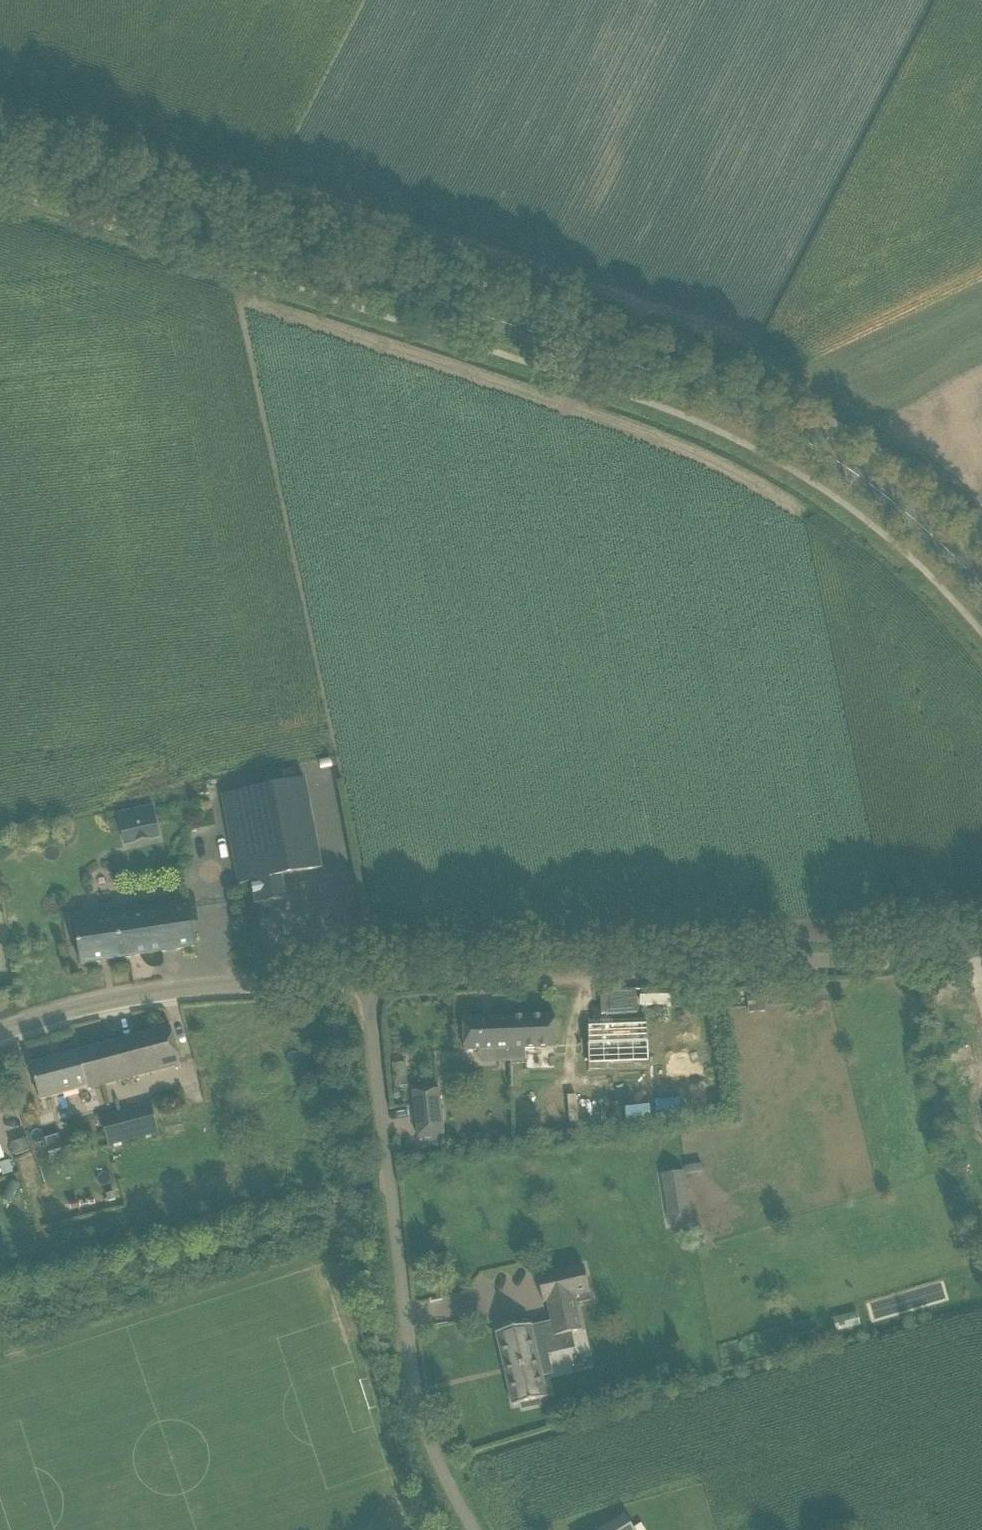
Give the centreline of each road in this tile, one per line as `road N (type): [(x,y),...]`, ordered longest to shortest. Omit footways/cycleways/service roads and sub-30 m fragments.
road 1 (tertiary): [(981,579),(938,533),(799,435),(542,323),(0,154)]
road 2 (unclassified): [(366,976),(589,971),(981,939)]
road 3 (unclassified): [(473,1529),(433,1448),(415,1389),(366,976)]
road 4 (unclassified): [(0,1023),(124,986),(366,976)]

